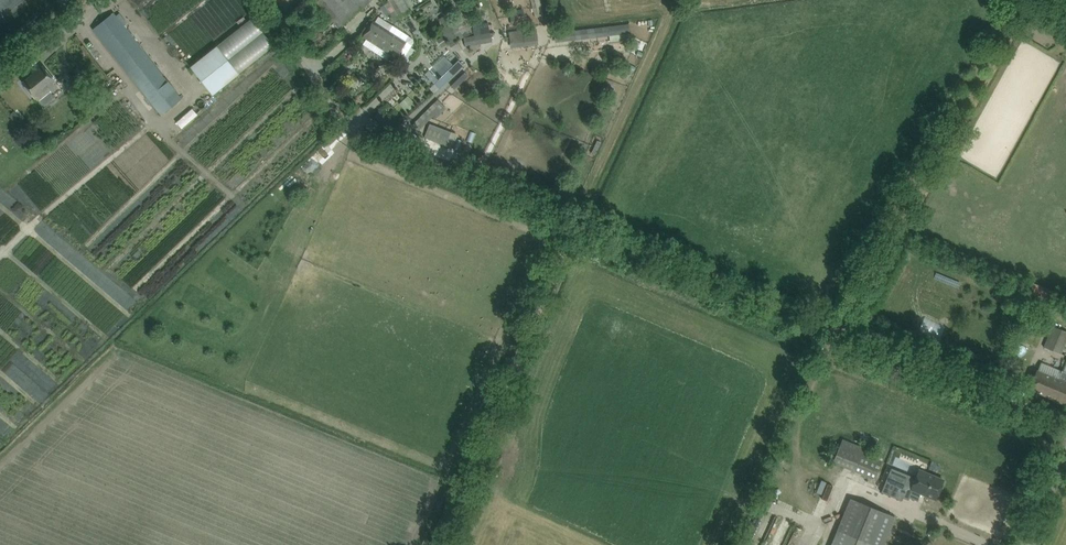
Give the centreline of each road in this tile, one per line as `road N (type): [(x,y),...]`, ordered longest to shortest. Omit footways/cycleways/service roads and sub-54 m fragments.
road 1 (track): [(365,144),(827,335),(1065,422)]
road 2 (track): [(670,23),(442,544)]
road 3 (track): [(1022,0),(833,338)]
road 4 (unclassified): [(365,144),(269,0)]

